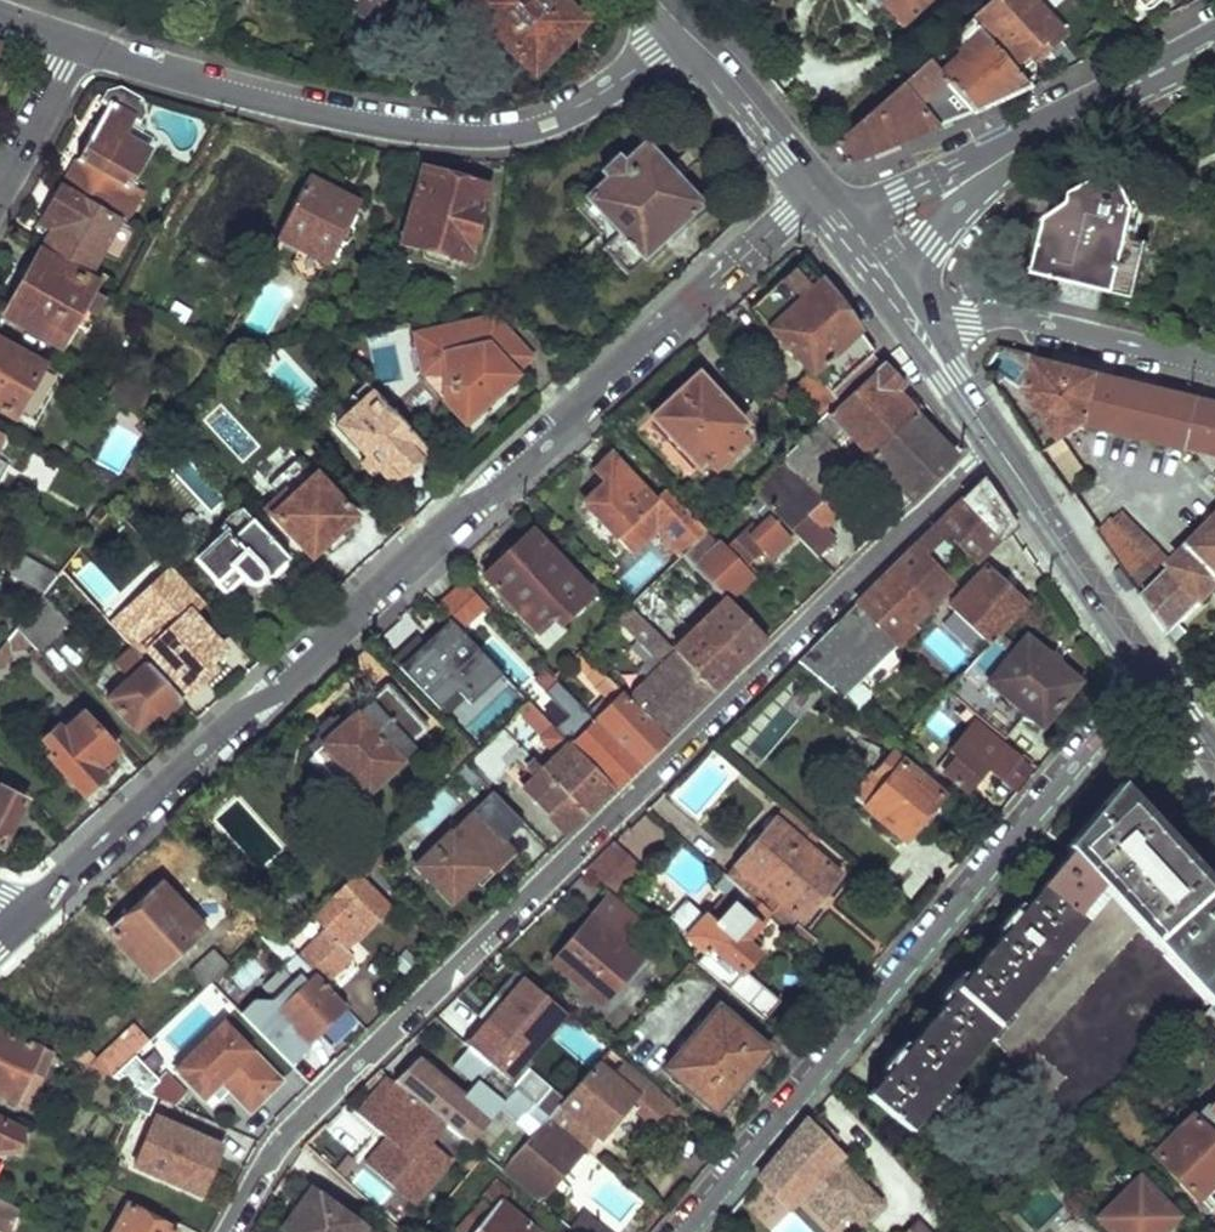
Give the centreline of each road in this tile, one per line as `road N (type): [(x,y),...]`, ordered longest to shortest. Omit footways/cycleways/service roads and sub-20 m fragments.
road 1 (residential): [(229,1231),(294,1129),(997,447)]
road 2 (residential): [(29,917),(752,251),(787,220),(832,211)]
road 3 (residential): [(1154,676),(680,1231)]
road 4 (residential): [(78,44),(291,109),(478,137),(548,122),(608,92),(684,28)]
road 5 (residential): [(917,329),(1015,319),(1214,366)]
road 6 (secondary): [(997,447),(1154,676)]
road 7 (secondary): [(684,28),(832,211)]
road 8 (tertiary): [(1018,149),(1214,39)]
road 9 (tertiary): [(1018,149),(880,202),(832,211)]
road 10 (tertiary): [(886,283),(1018,149)]
road 11 (residential): [(0,184),(78,44)]
road 12 (secondary): [(917,329),(997,447)]

